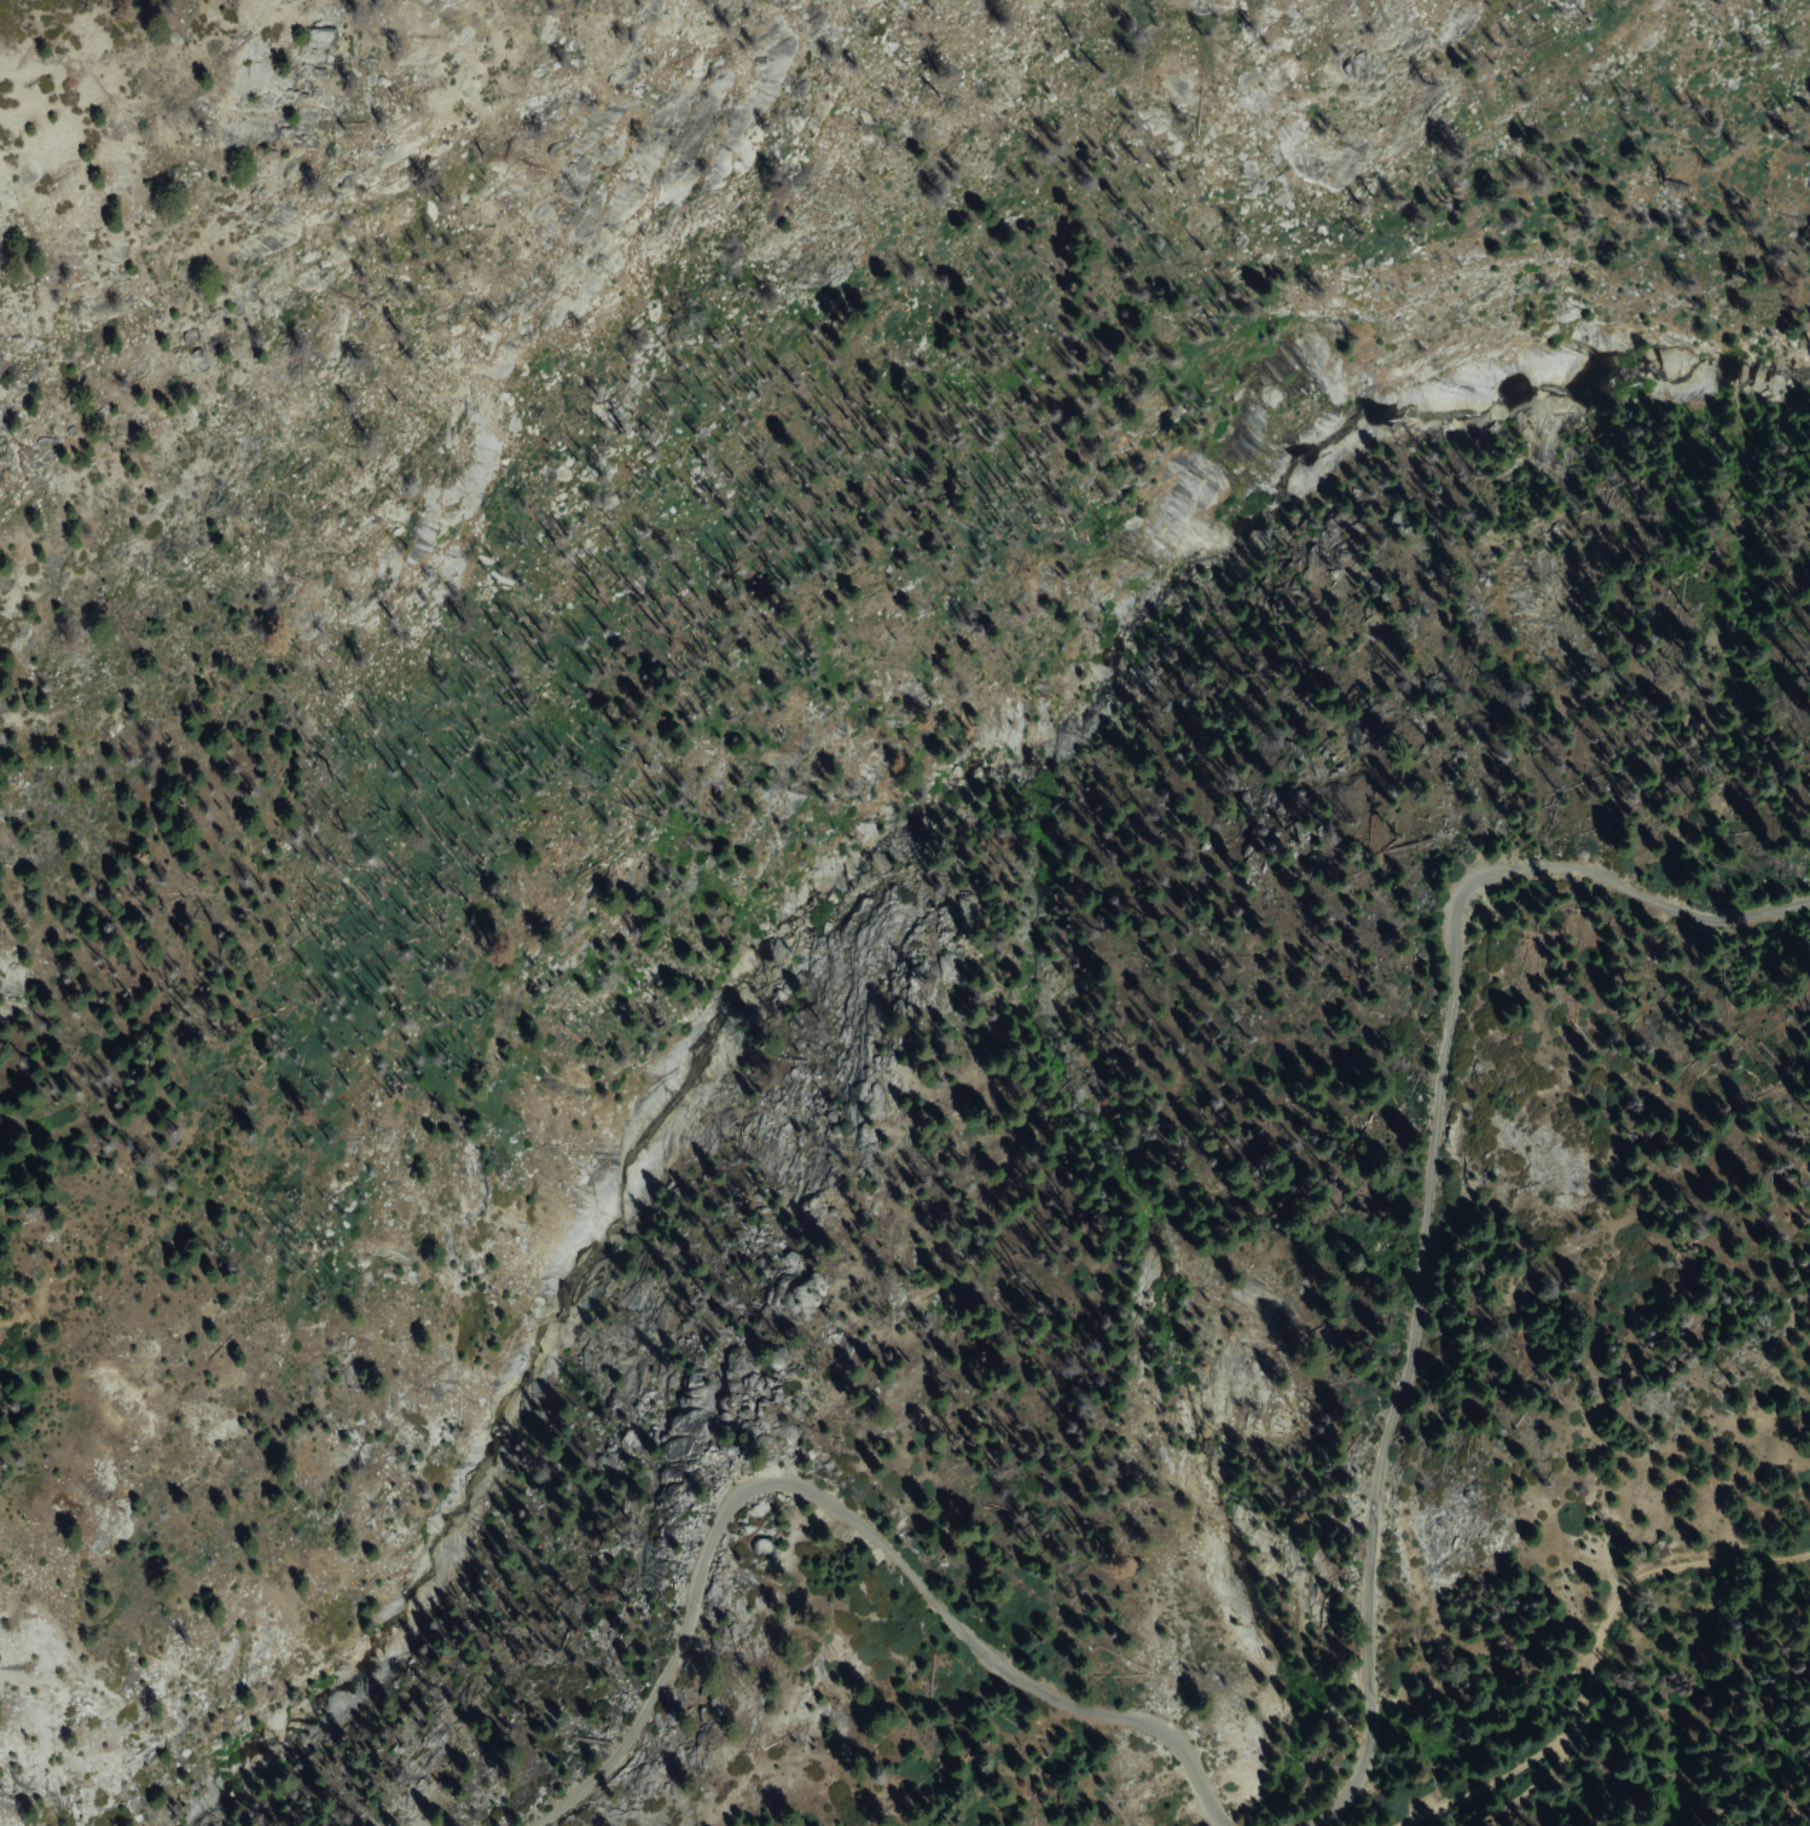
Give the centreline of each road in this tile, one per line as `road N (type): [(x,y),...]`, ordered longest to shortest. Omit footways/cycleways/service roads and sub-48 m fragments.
road 1 (residential): [(1809,901),(1716,918),(1565,866),(1483,875),(1458,902),(1419,1333),(1376,1486),(1367,1752),(1356,1785),(1313,1825)]
road 2 (residential): [(1222,1825),(1193,1767),(1158,1724),(1077,1710),(992,1657),(881,1531),(811,1485),(781,1480),(761,1482),(735,1508),(637,1731),(594,1781),(537,1825)]
road 3 (track): [(1380,1825),(1547,1741),(1624,1587),(1809,1554)]

